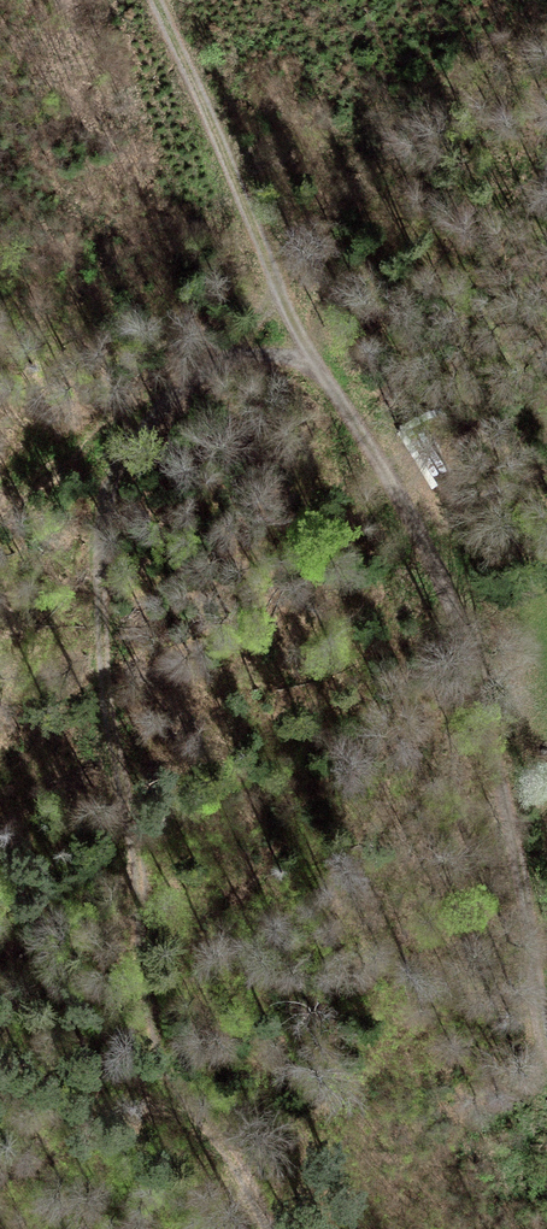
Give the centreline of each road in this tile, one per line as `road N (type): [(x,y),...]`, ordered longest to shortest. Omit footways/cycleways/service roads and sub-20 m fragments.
road 1 (track): [(155,0),(293,327),(415,530),(465,653),(503,788),(546,1042)]
road 2 (track): [(293,327),(204,374),(132,451),(105,505),(97,559),(102,674),(137,859),(162,1055),(181,1095),(256,1193),(269,1228)]

